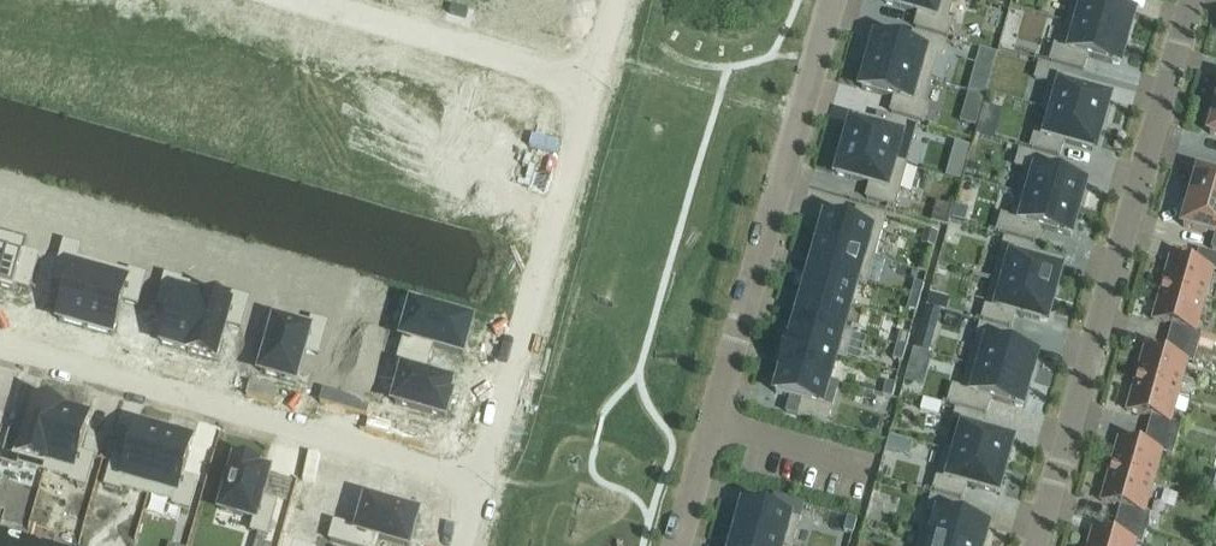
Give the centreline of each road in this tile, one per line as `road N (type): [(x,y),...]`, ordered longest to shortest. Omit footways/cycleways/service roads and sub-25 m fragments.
road 1 (residential): [(679,545),(835,0)]
road 2 (residential): [(1038,545),(1192,0)]
road 3 (residential): [(482,479),(0,342)]
road 4 (residential): [(482,479),(592,88)]
road 5 (residential): [(592,88),(299,0)]

